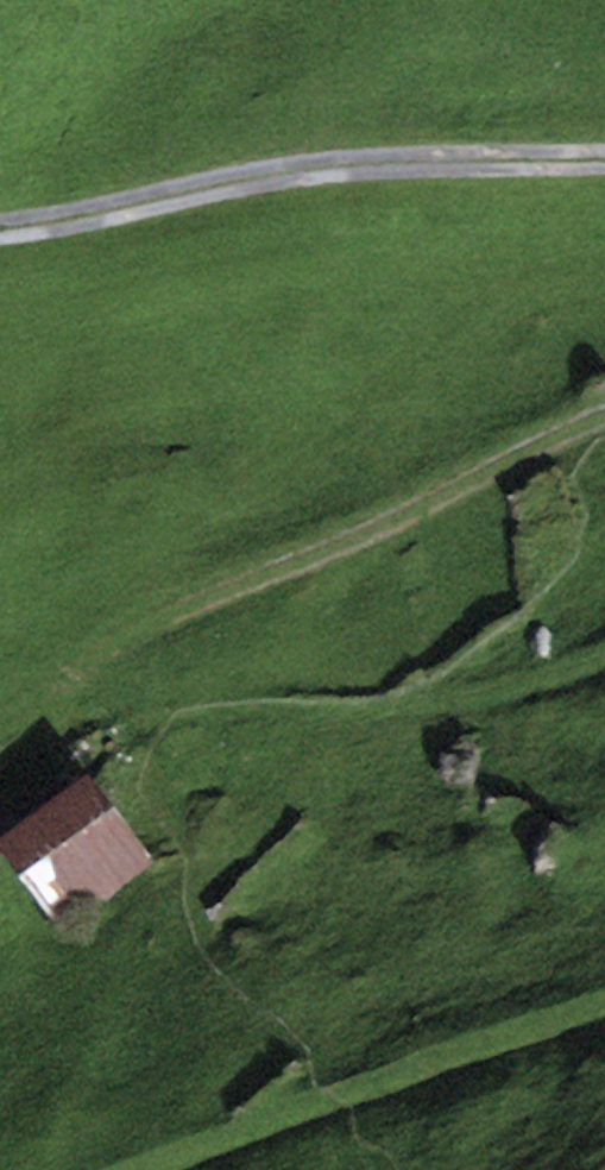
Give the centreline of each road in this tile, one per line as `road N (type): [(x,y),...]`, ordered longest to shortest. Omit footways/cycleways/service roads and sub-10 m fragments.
road 1 (track): [(0,729),(145,631),(604,418)]
road 2 (track): [(604,162),(330,164),(0,230)]
road 3 (track): [(604,1008),(142,1169)]

